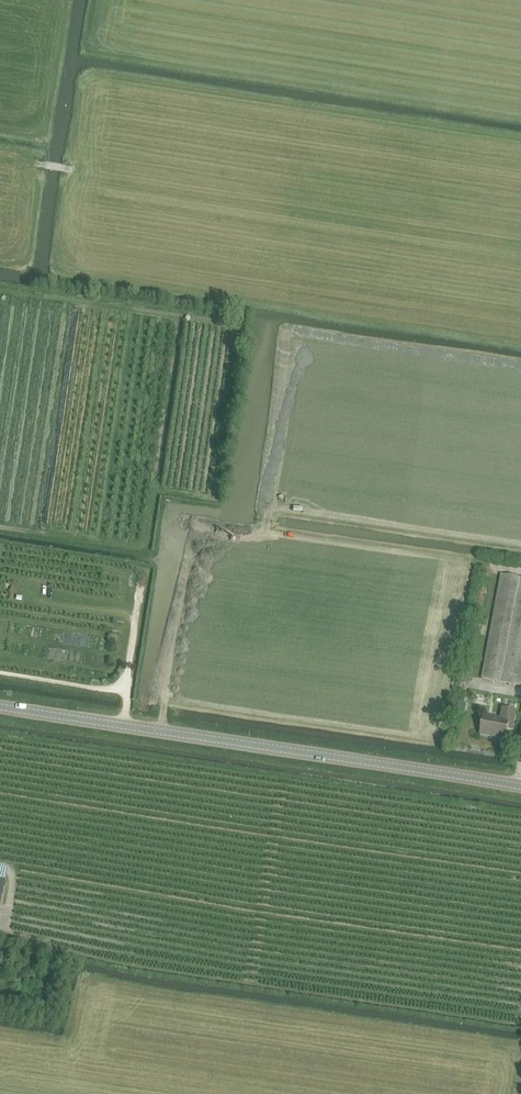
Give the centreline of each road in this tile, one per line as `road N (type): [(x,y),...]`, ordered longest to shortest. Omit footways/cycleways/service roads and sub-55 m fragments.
road 1 (tertiary): [(520,788),(0,706)]

